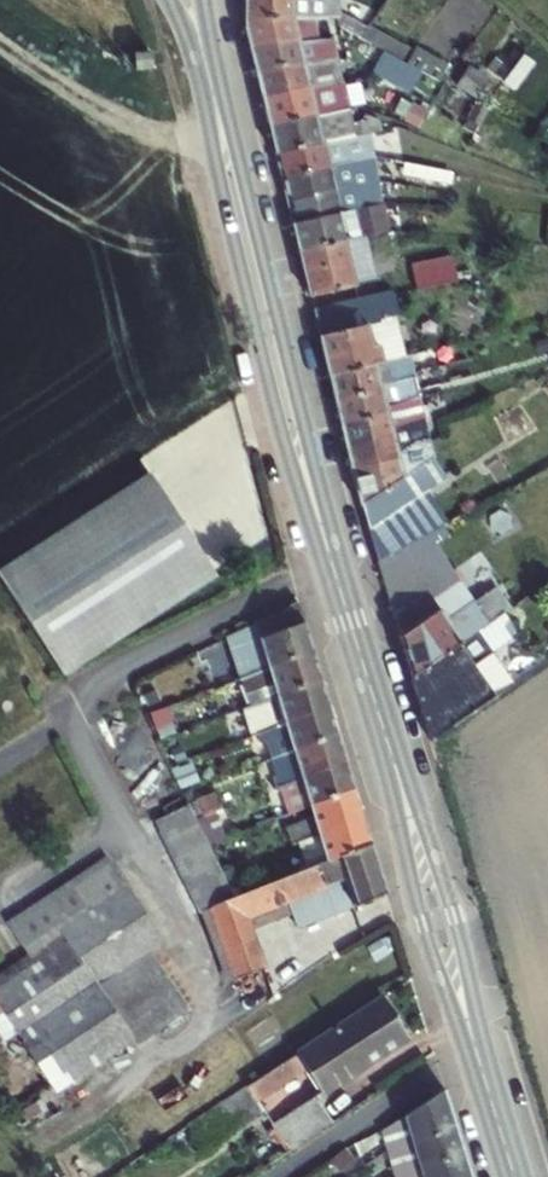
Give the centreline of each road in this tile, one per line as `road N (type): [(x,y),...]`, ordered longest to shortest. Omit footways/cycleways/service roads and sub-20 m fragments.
road 1 (secondary): [(515,1176),(314,504),(190,0)]
road 2 (track): [(223,137),(165,129),(100,107),(0,44)]

